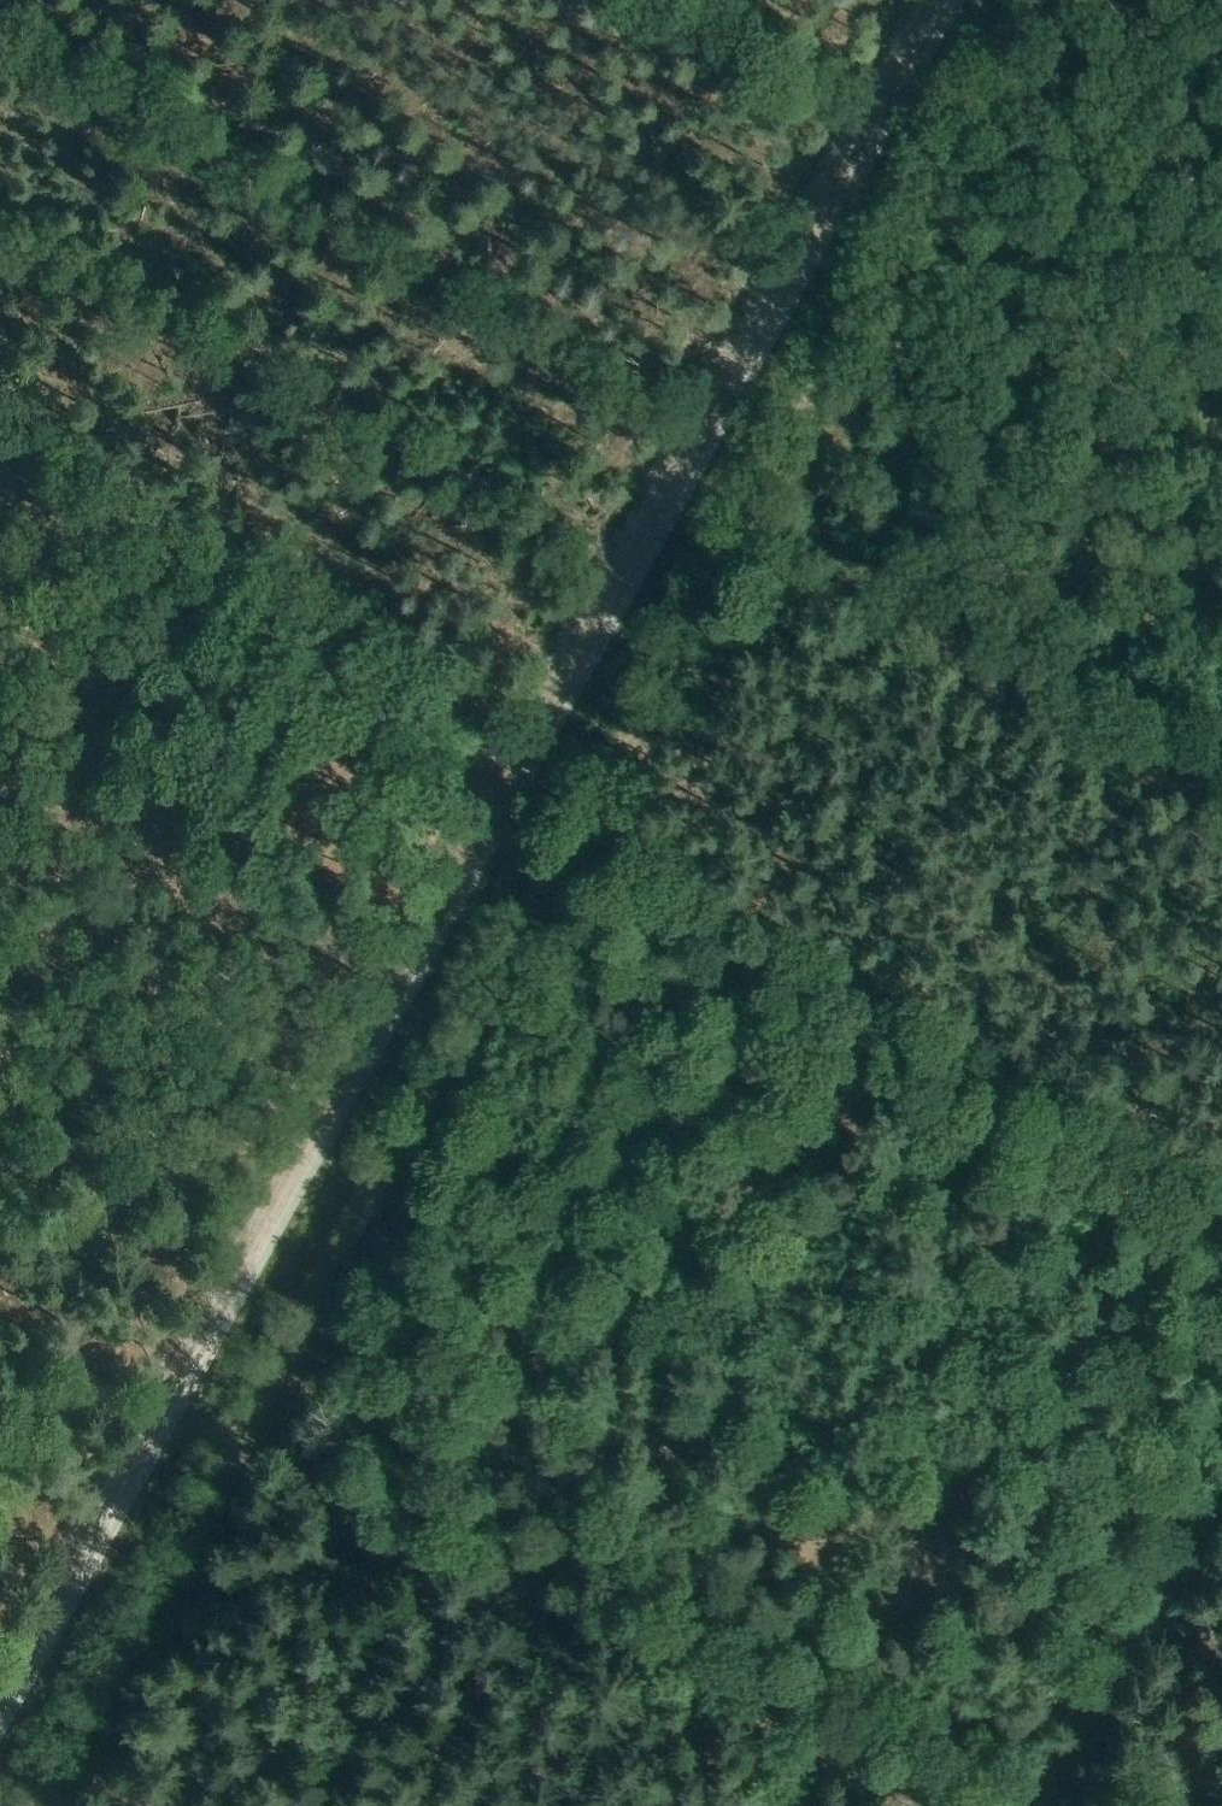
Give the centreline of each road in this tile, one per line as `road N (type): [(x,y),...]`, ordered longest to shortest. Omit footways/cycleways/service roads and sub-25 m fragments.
road 1 (track): [(0,1700),(941,0)]
road 2 (track): [(1221,1160),(570,805)]
road 3 (track): [(1046,1805),(1221,1478)]

